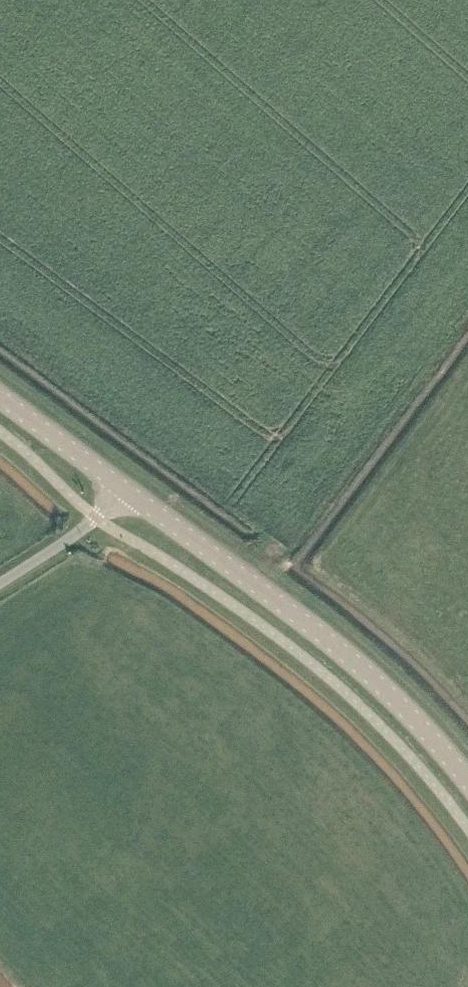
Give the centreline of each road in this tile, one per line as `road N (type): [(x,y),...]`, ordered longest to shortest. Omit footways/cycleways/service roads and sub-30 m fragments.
road 1 (tertiary): [(467,778),(335,641),(129,491)]
road 2 (tertiary): [(129,491),(0,395)]
road 3 (unclassified): [(0,582),(129,491)]

